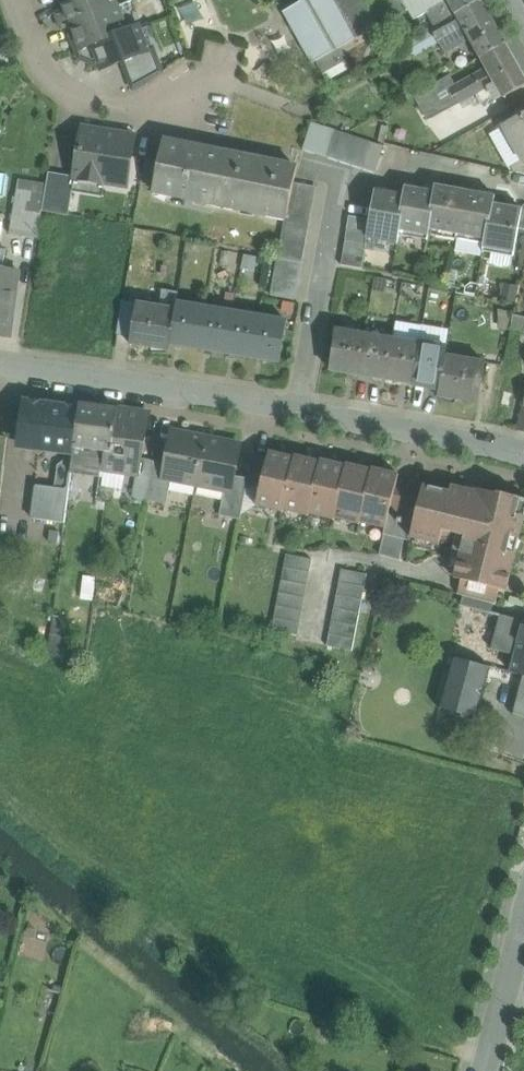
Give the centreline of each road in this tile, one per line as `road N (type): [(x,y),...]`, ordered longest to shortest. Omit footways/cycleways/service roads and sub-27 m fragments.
road 1 (residential): [(0,366),(523,458)]
road 2 (residential): [(192,96),(142,109),(88,99),(39,58),(17,0)]
road 3 (residential): [(485,1070),(523,925)]

